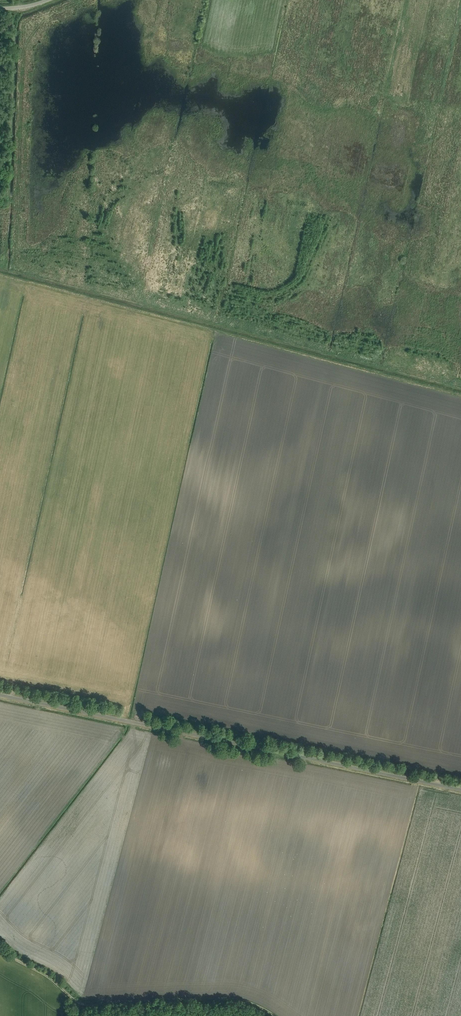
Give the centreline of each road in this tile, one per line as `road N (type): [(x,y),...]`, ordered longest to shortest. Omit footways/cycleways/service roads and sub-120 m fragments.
road 1 (unclassified): [(460,789),(0,695)]
road 2 (track): [(0,948),(80,1004),(225,998),(273,1015)]

